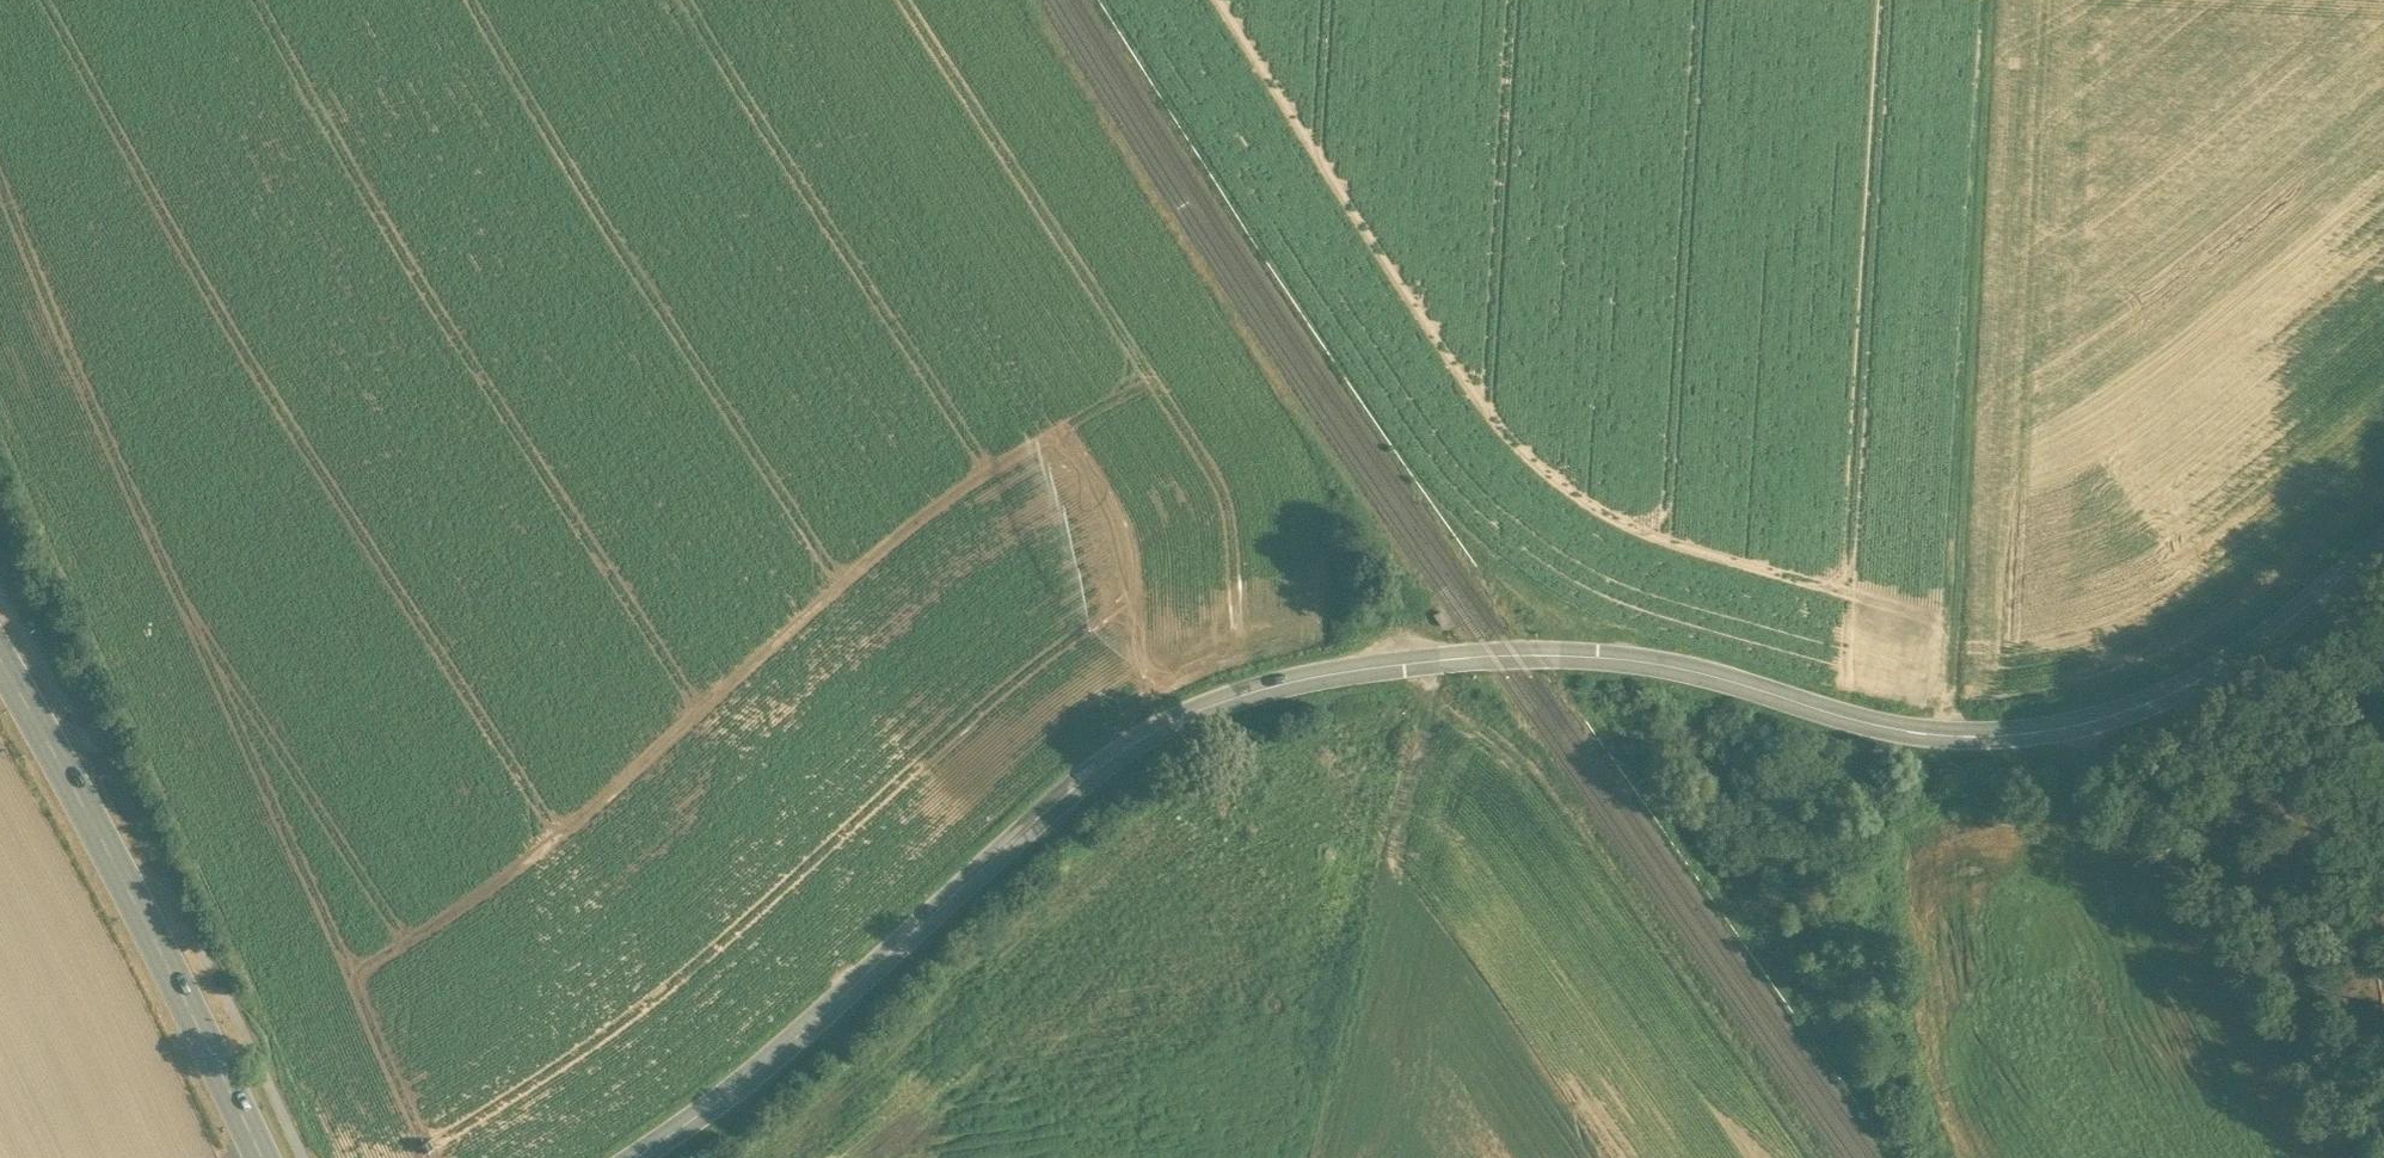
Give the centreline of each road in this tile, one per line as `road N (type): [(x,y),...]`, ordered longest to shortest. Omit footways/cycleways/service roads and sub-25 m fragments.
road 1 (tertiary): [(635,1157),(762,1067),(1115,754),(1216,704),(1361,668),(1592,657),(1744,684),(1911,732),(1982,737),(2080,726),(2185,688),(2259,643),(2383,542)]
road 2 (primary): [(0,655),(267,1157)]

